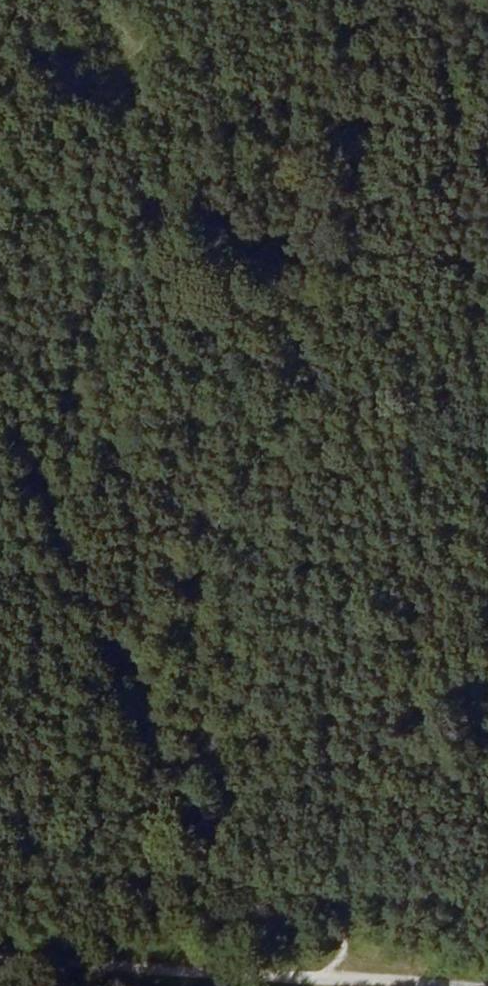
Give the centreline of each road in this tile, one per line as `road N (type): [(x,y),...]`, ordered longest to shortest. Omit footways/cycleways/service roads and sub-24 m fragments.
road 1 (track): [(171,985),(0,975)]

